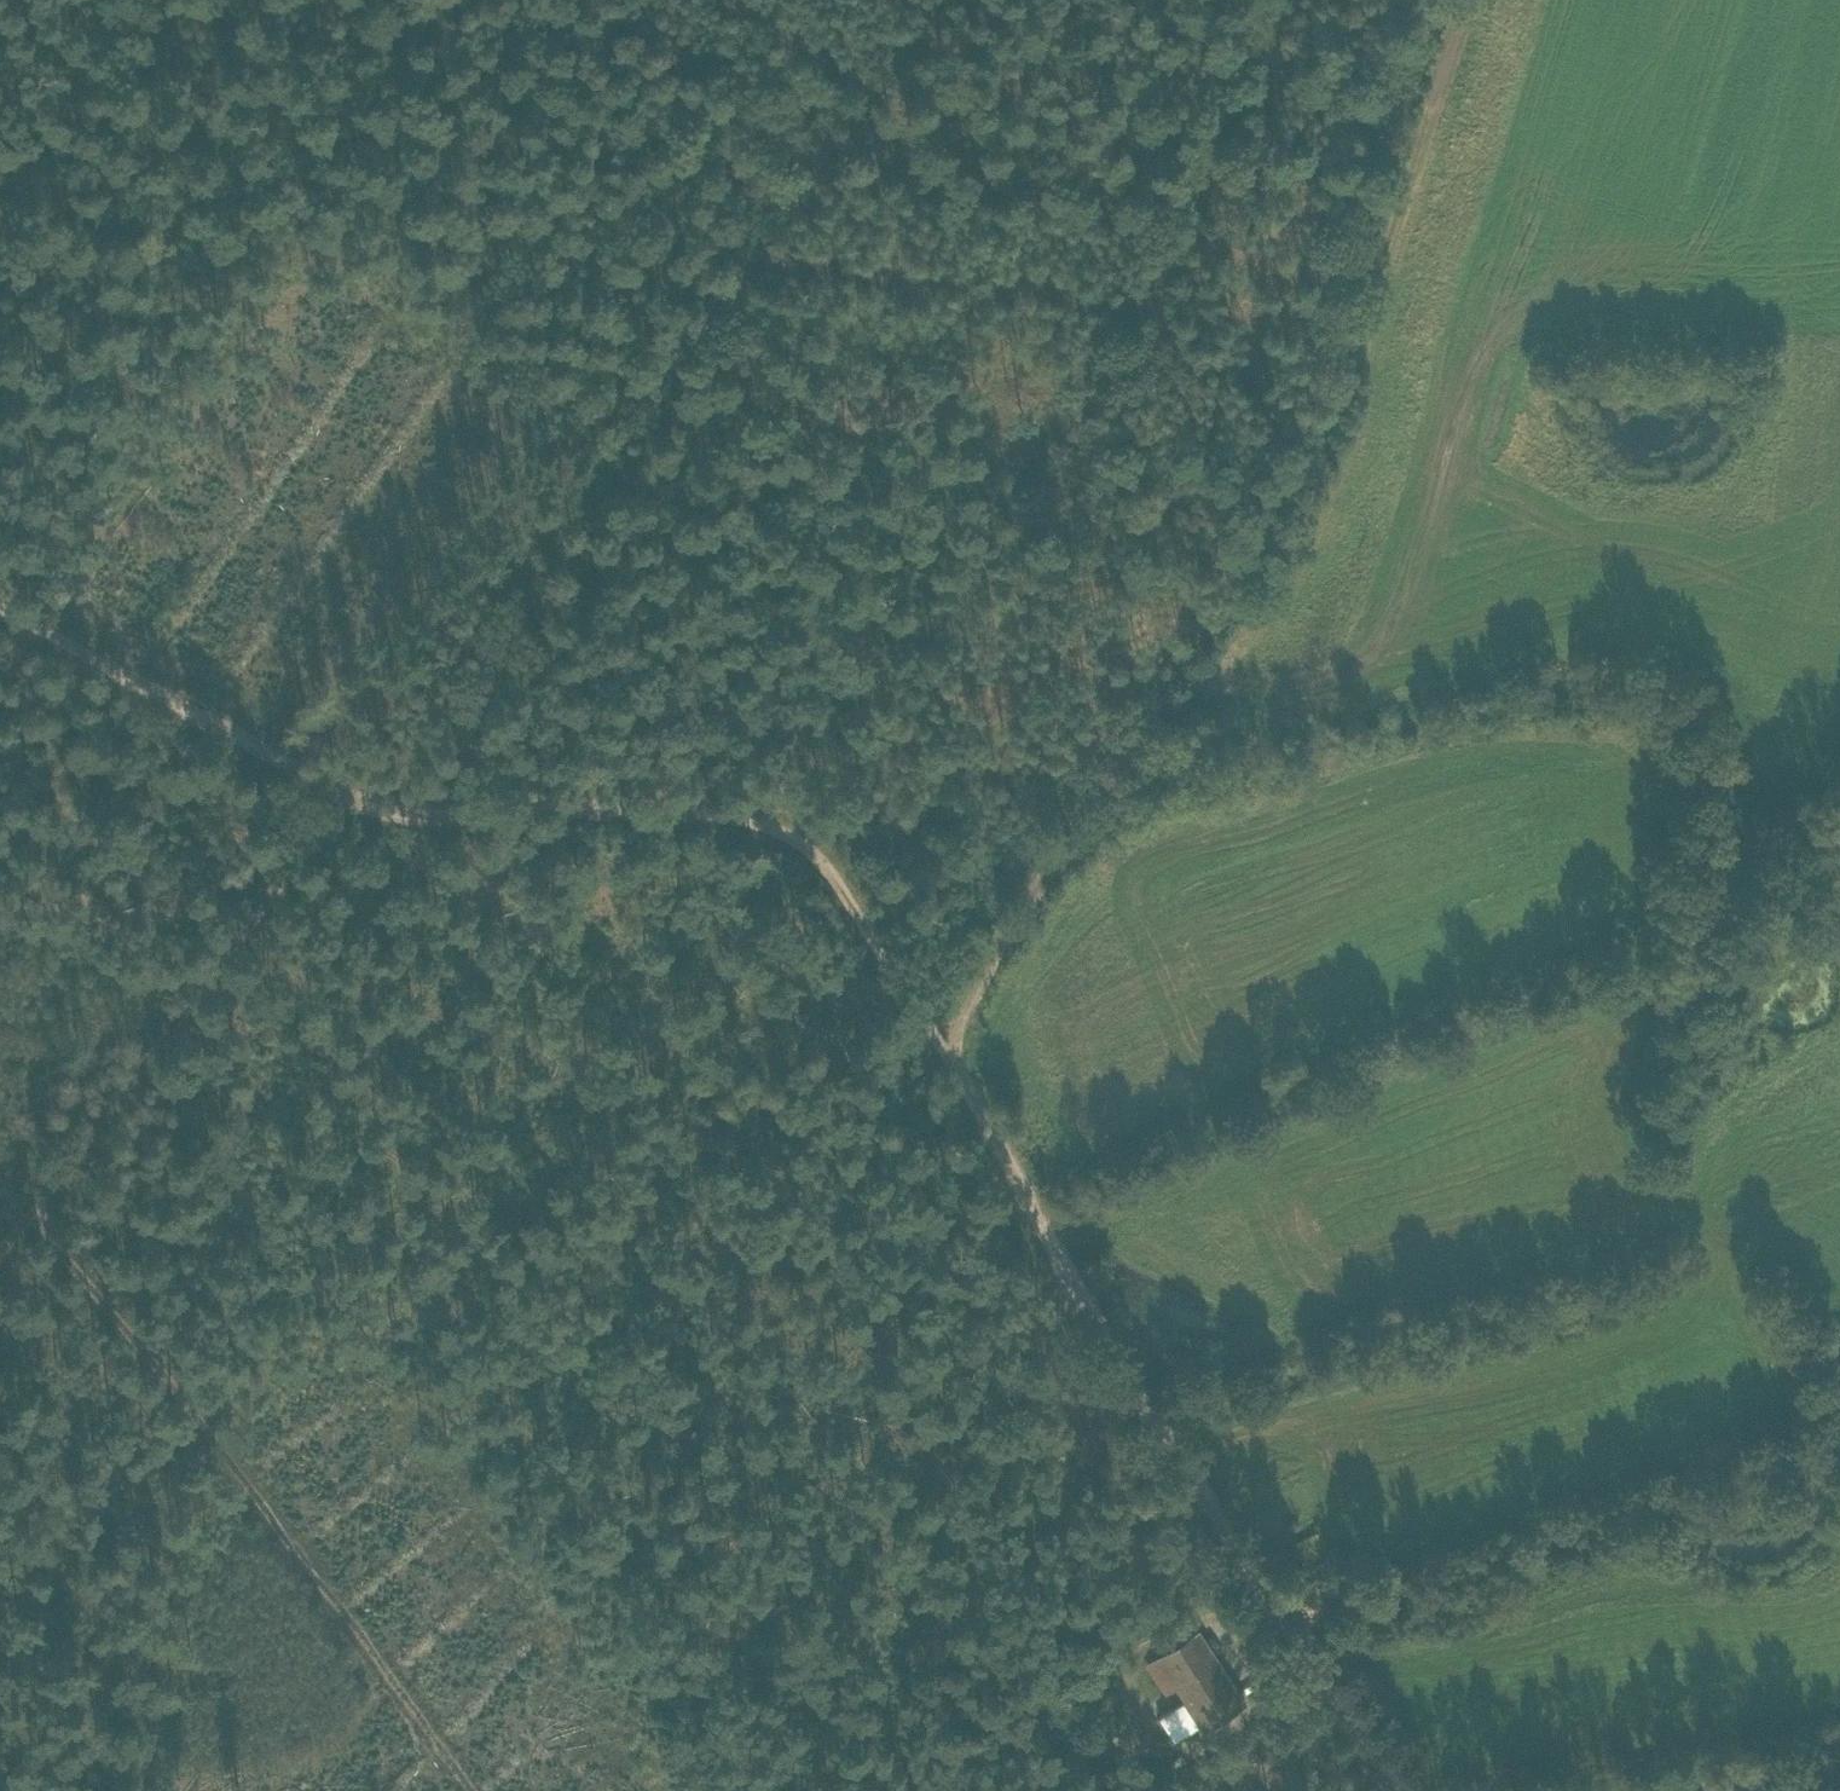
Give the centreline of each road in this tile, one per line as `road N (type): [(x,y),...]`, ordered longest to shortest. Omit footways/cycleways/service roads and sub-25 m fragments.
road 1 (track): [(394,812),(770,820),(824,864),(943,1041),(1127,1385),(1392,1788)]
road 2 (track): [(943,1041),(977,975),(1279,591),(1461,0)]
road 3 (track): [(566,0),(817,139),(358,798)]
road 4 (track): [(28,1216),(283,1527),(476,1790)]
road 5 (track): [(358,798),(28,1216)]
road 6 (track): [(0,611),(358,798)]

